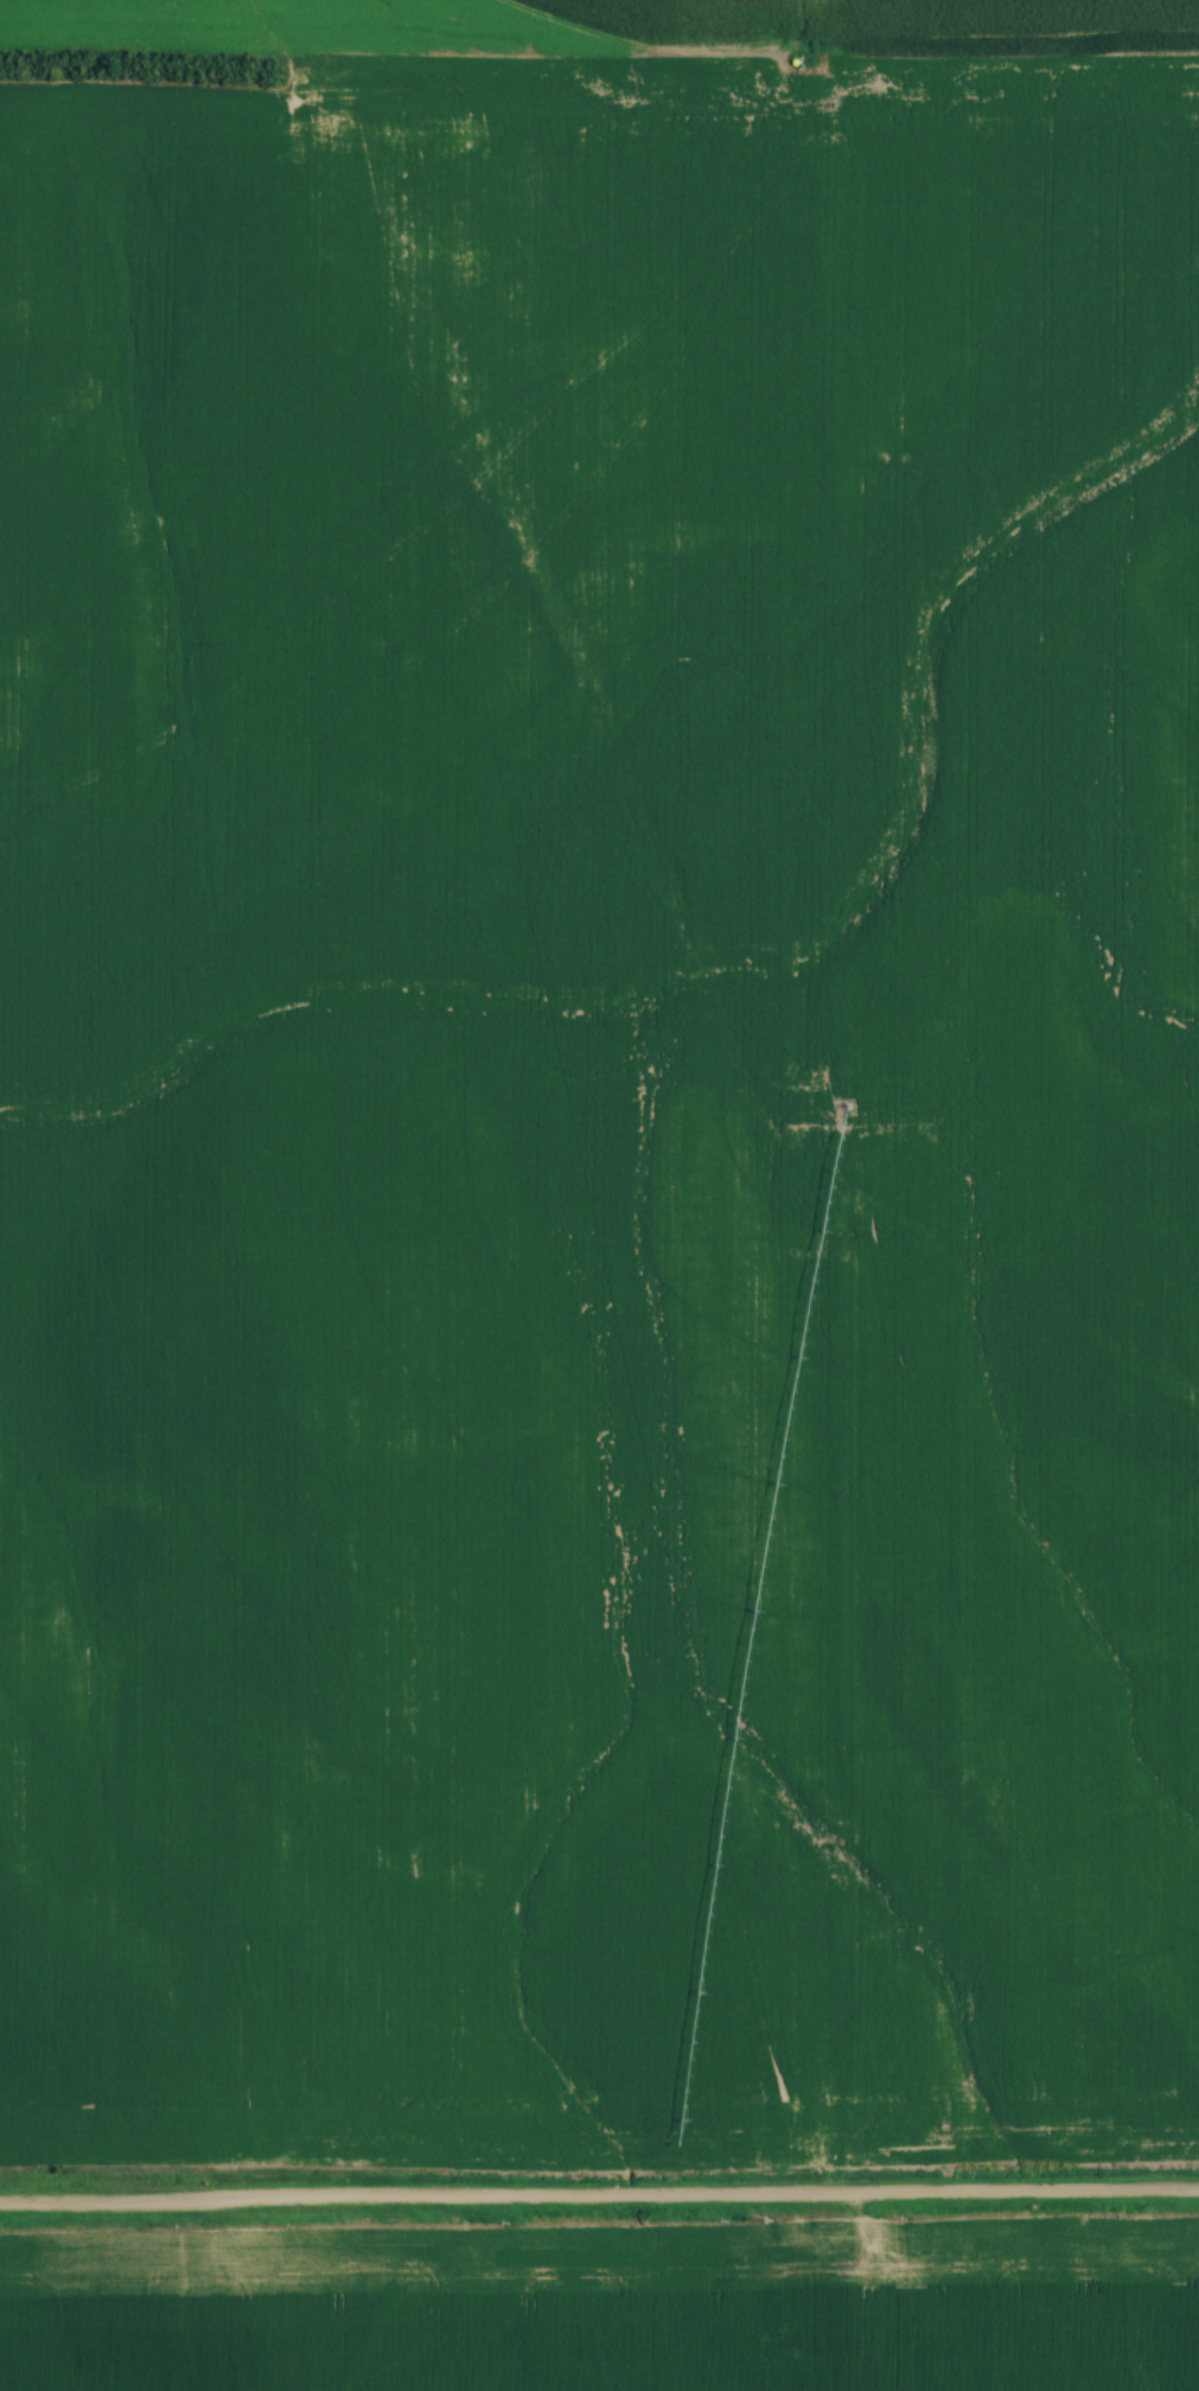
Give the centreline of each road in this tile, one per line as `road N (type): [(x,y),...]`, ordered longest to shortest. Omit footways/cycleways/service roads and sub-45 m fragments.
road 1 (residential): [(1198,2196),(0,2202)]

